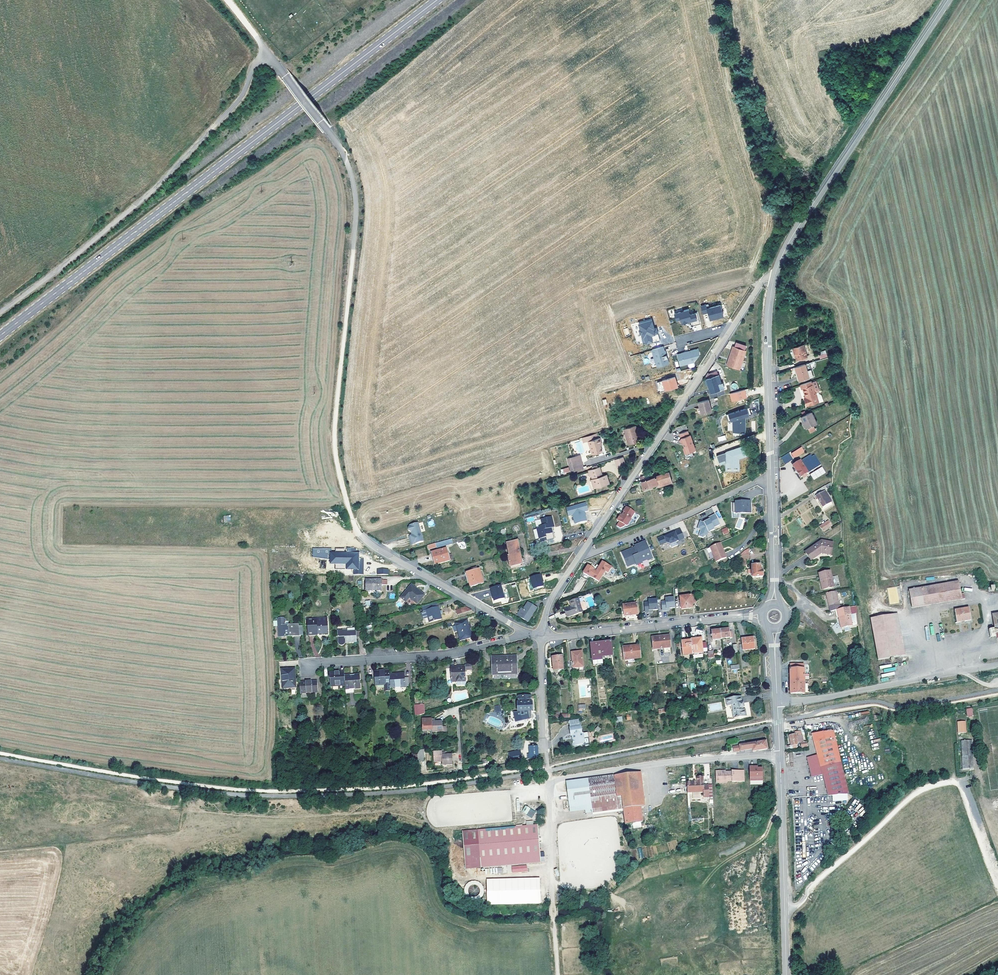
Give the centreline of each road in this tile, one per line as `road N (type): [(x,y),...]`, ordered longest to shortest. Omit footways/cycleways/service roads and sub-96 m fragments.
road 1 (track): [(228,0),(334,137),(352,177),(356,212),(335,455),(357,536),(391,559)]
road 2 (primary): [(0,337),(440,0)]
road 3 (residential): [(542,639),(551,599),(752,297),(776,276)]
road 4 (track): [(0,316),(164,181),(241,100),(268,53)]
road 5 (tertiary): [(950,0),(804,219),(776,276)]
road 6 (tertiary): [(776,276),(767,339),(775,580)]
road 7 (residential): [(780,755),(549,780)]
road 8 (track): [(785,913),(918,793),(966,781)]
road 9 (residential): [(777,702),(997,665)]
road 10 (residential): [(763,615),(542,639)]
road 11 (residential): [(523,632),(433,655),(307,664)]
road 12 (tertiary): [(780,755),(787,974)]
road 13 (residential): [(523,632),(391,559)]

